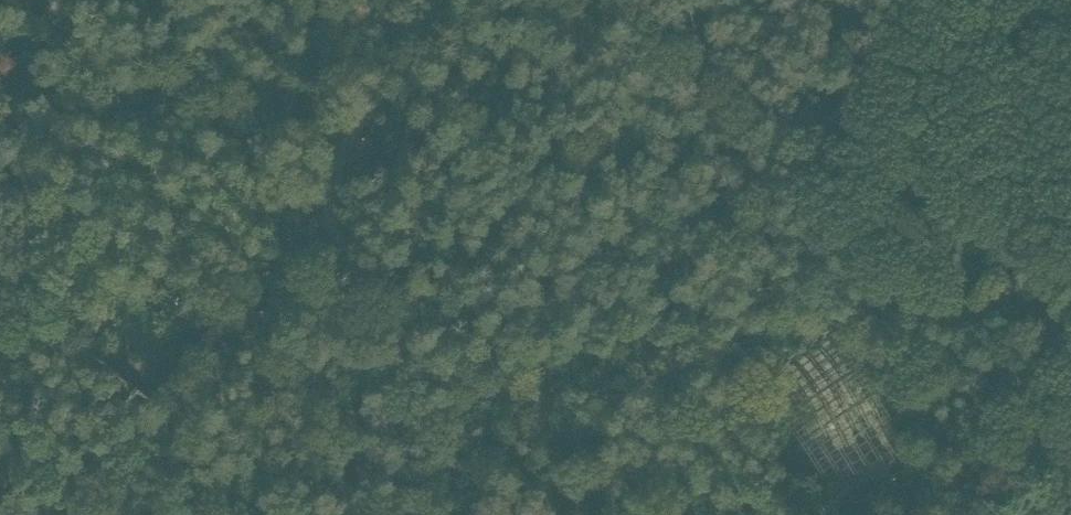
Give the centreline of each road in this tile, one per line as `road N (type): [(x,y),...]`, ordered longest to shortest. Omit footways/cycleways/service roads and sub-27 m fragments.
road 1 (track): [(436,0),(344,150),(332,187),(332,224),(395,338),(401,419),(391,514)]
road 2 (track): [(786,451),(715,499),(654,514),(436,345),(395,338)]
road 3 (track): [(0,21),(298,238),(332,224)]

